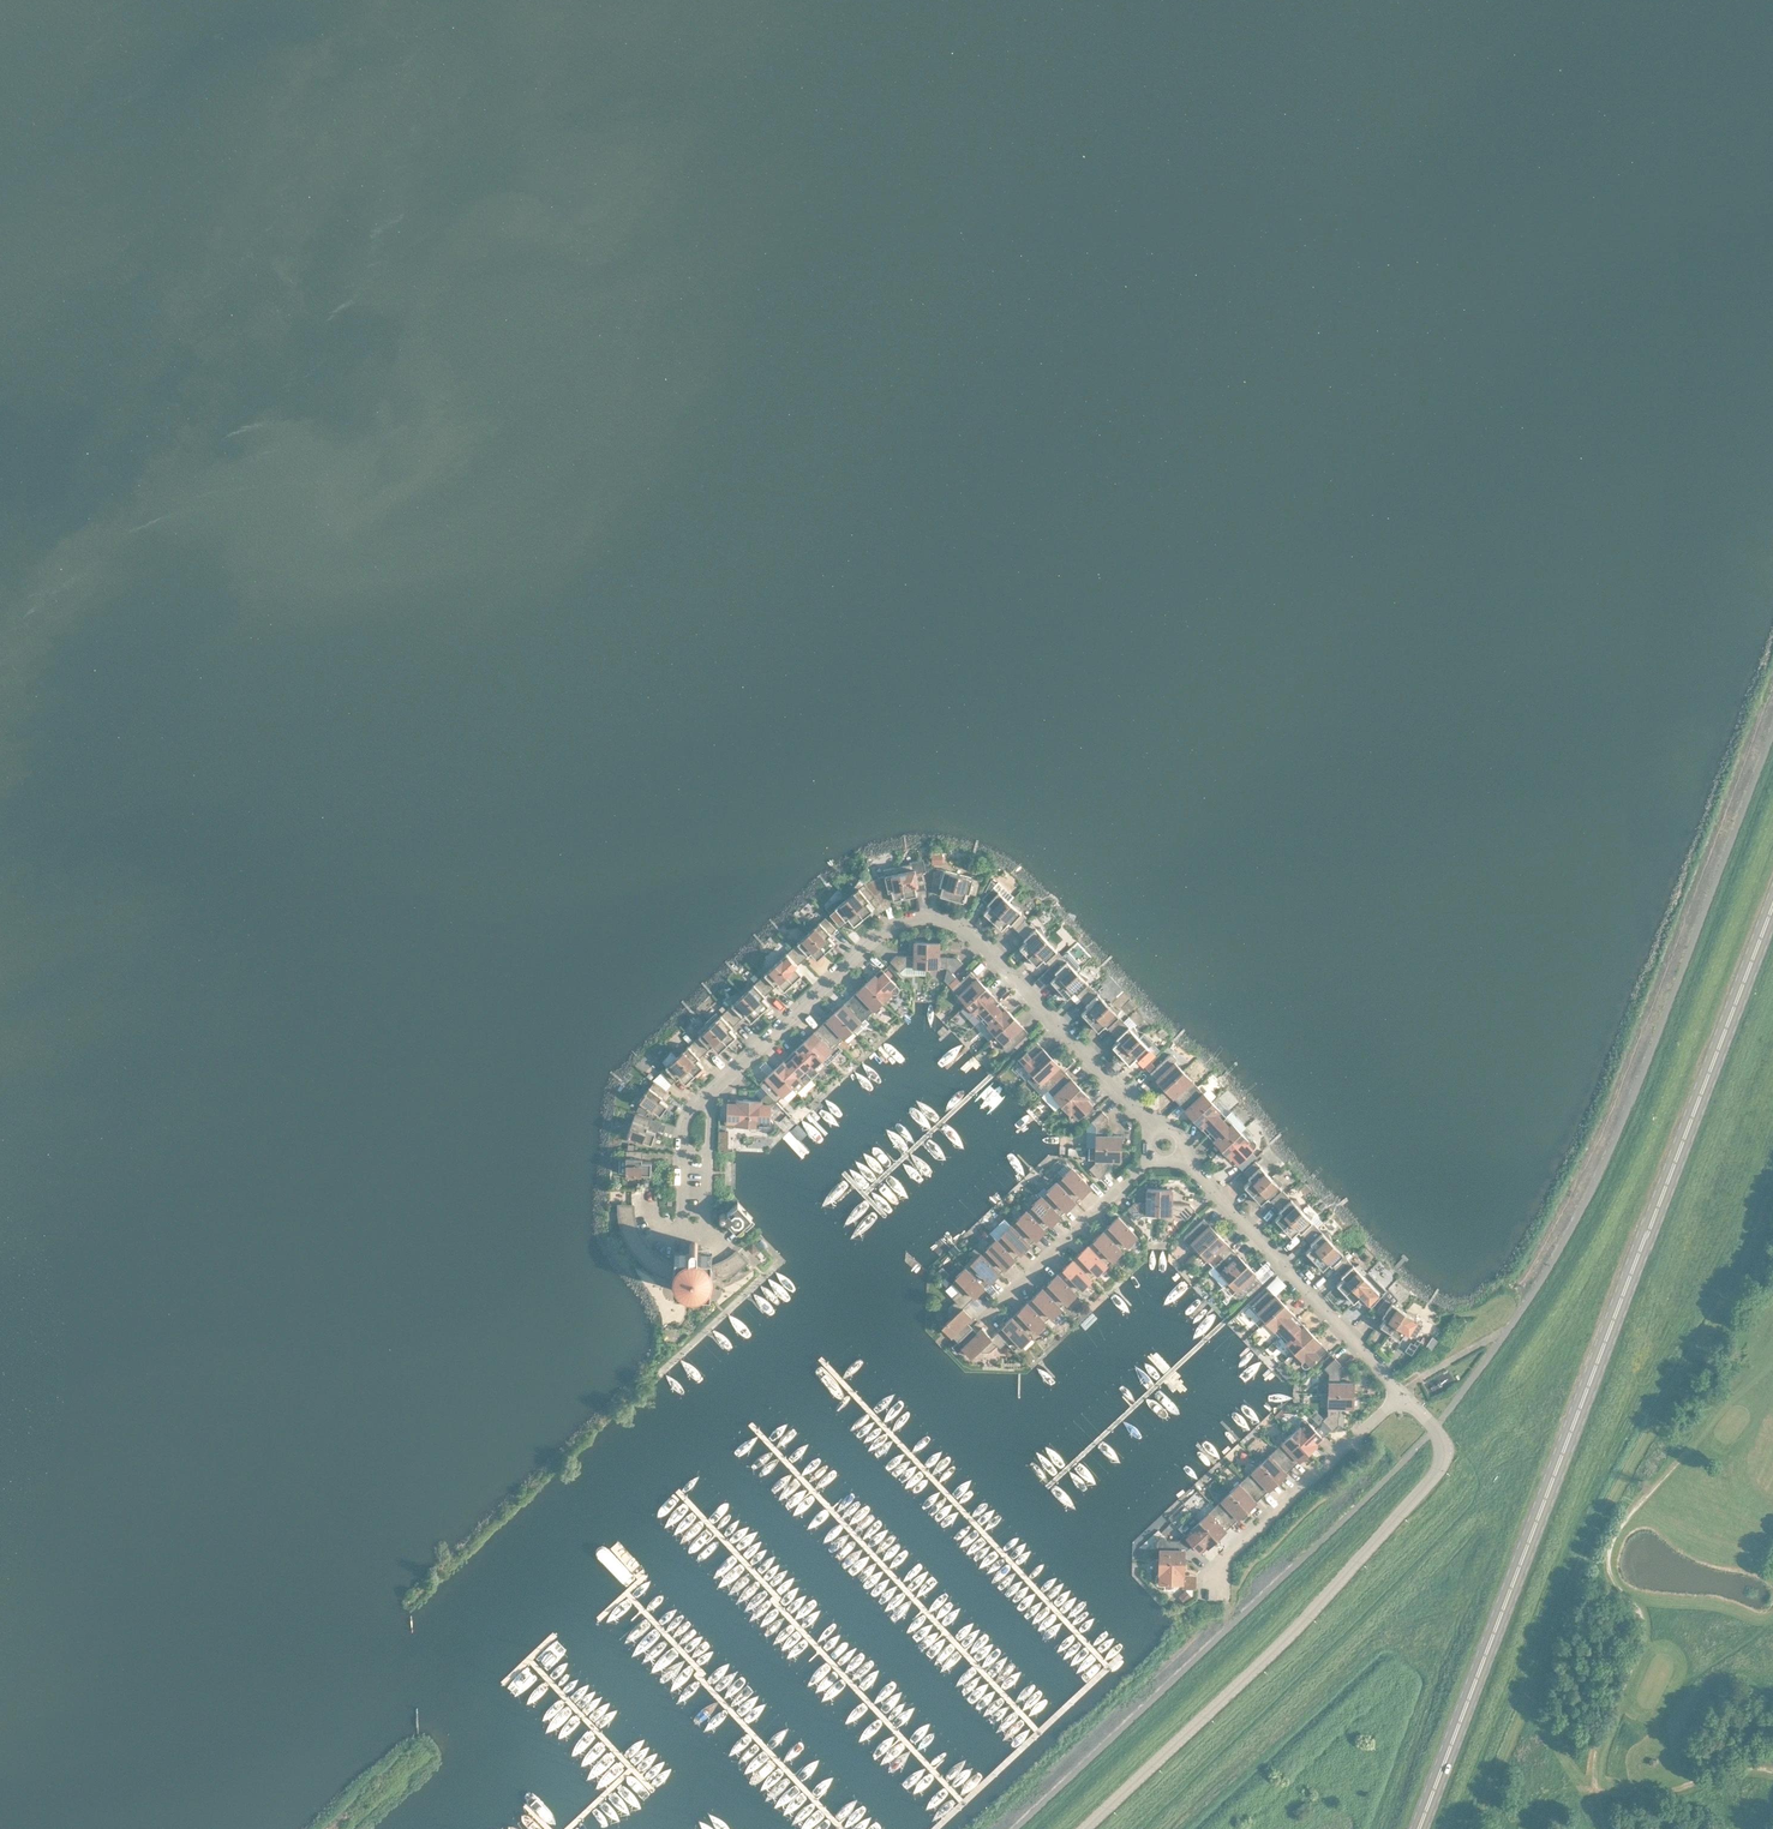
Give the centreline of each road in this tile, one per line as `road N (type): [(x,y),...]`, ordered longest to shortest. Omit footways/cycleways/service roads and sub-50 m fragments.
road 1 (primary): [(1428,1828),(1772,927)]
road 2 (residential): [(1161,1134),(978,936),(929,924),(898,932),(709,1099)]
road 3 (tertiary): [(1098,1828),(1324,1611),(1444,1479)]
road 4 (residential): [(1409,1399),(1186,1161)]
road 5 (residential): [(1220,1592),(1232,1565),(1409,1399)]
road 6 (residential): [(995,1329),(1157,1164)]
road 7 (residential): [(709,1099),(692,1131),(679,1233)]
road 8 (residential): [(709,1234),(716,1127),(709,1099)]

